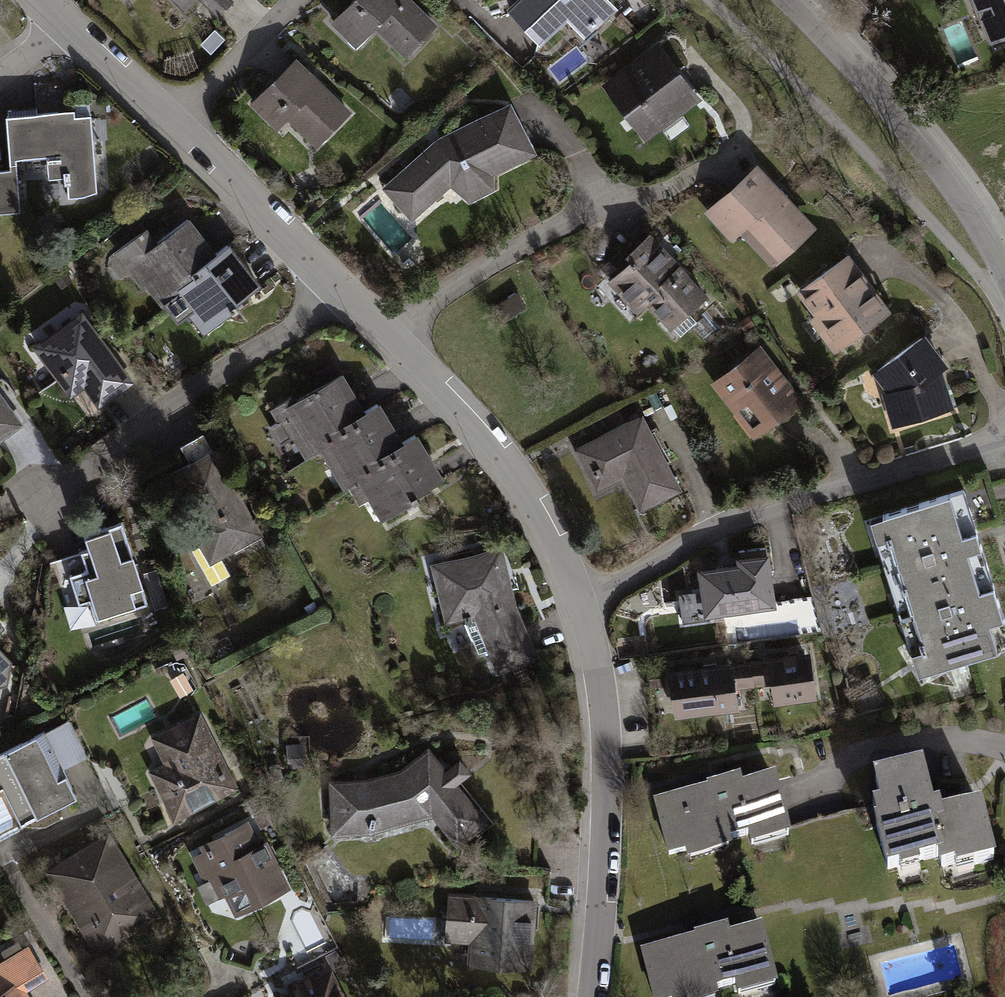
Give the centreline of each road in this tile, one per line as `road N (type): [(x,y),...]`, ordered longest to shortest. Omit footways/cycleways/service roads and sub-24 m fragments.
road 1 (residential): [(41,0),(465,412),(539,509),(579,596)]
road 2 (residential): [(579,596),(745,515),(1004,435)]
road 3 (residential): [(579,596),(603,702),(606,762),(592,996)]
road 4 (residential): [(1004,271),(904,124),(790,0)]

